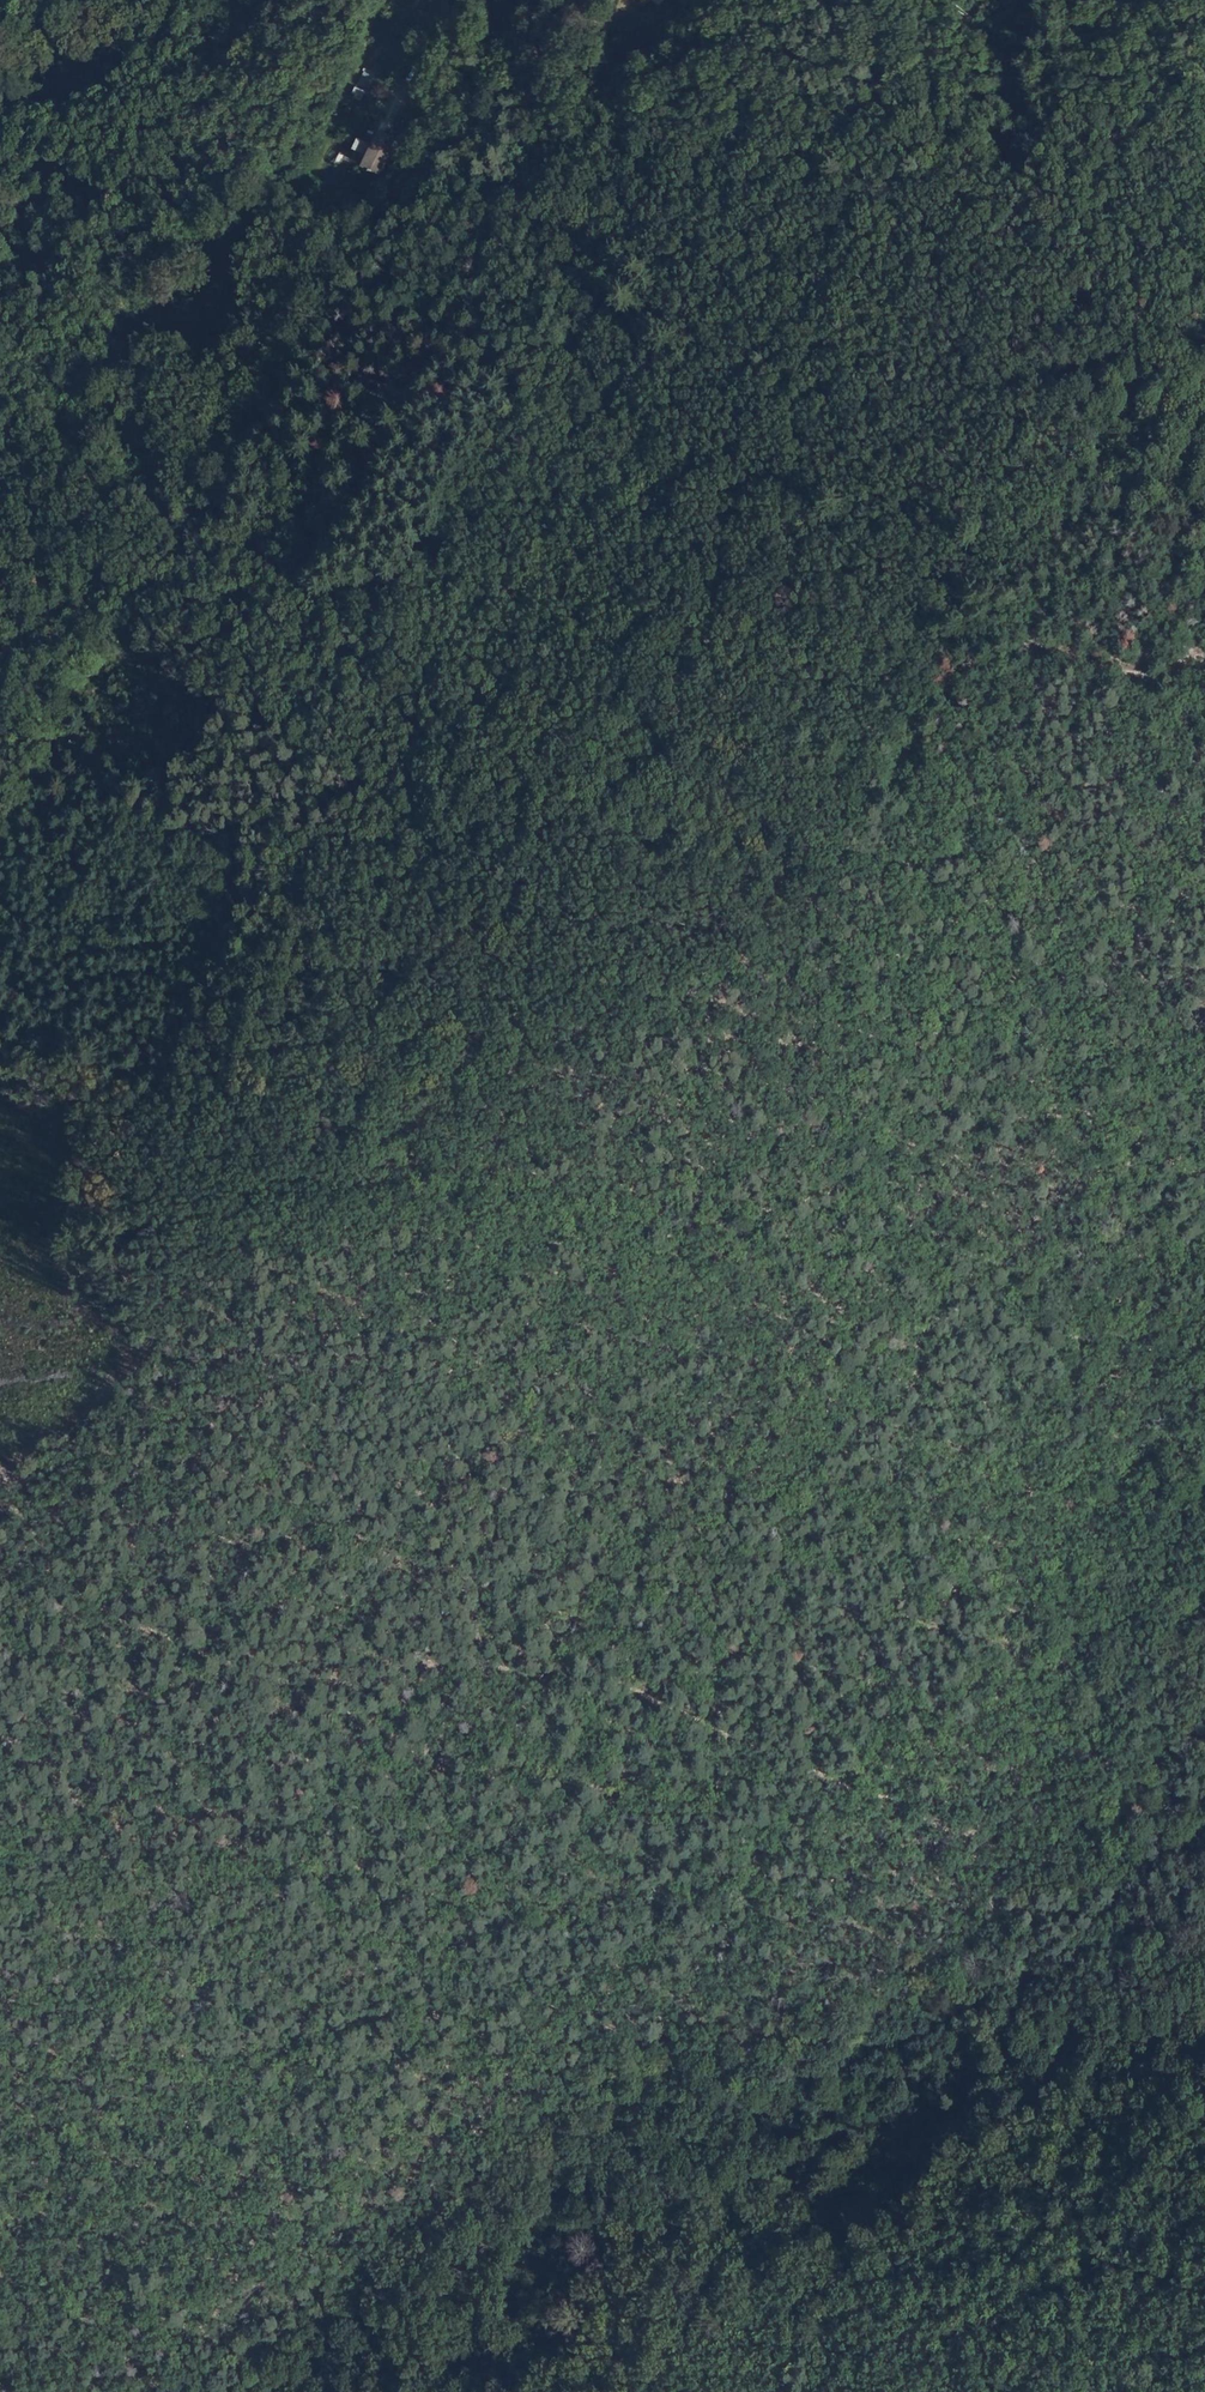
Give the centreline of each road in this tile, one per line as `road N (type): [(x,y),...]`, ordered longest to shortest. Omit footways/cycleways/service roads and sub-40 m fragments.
road 1 (track): [(475,0),(390,202),(197,564),(81,708),(17,813),(0,865)]
road 2 (track): [(660,2391),(749,2307),(1055,2093),(1137,2063),(1204,2063)]

